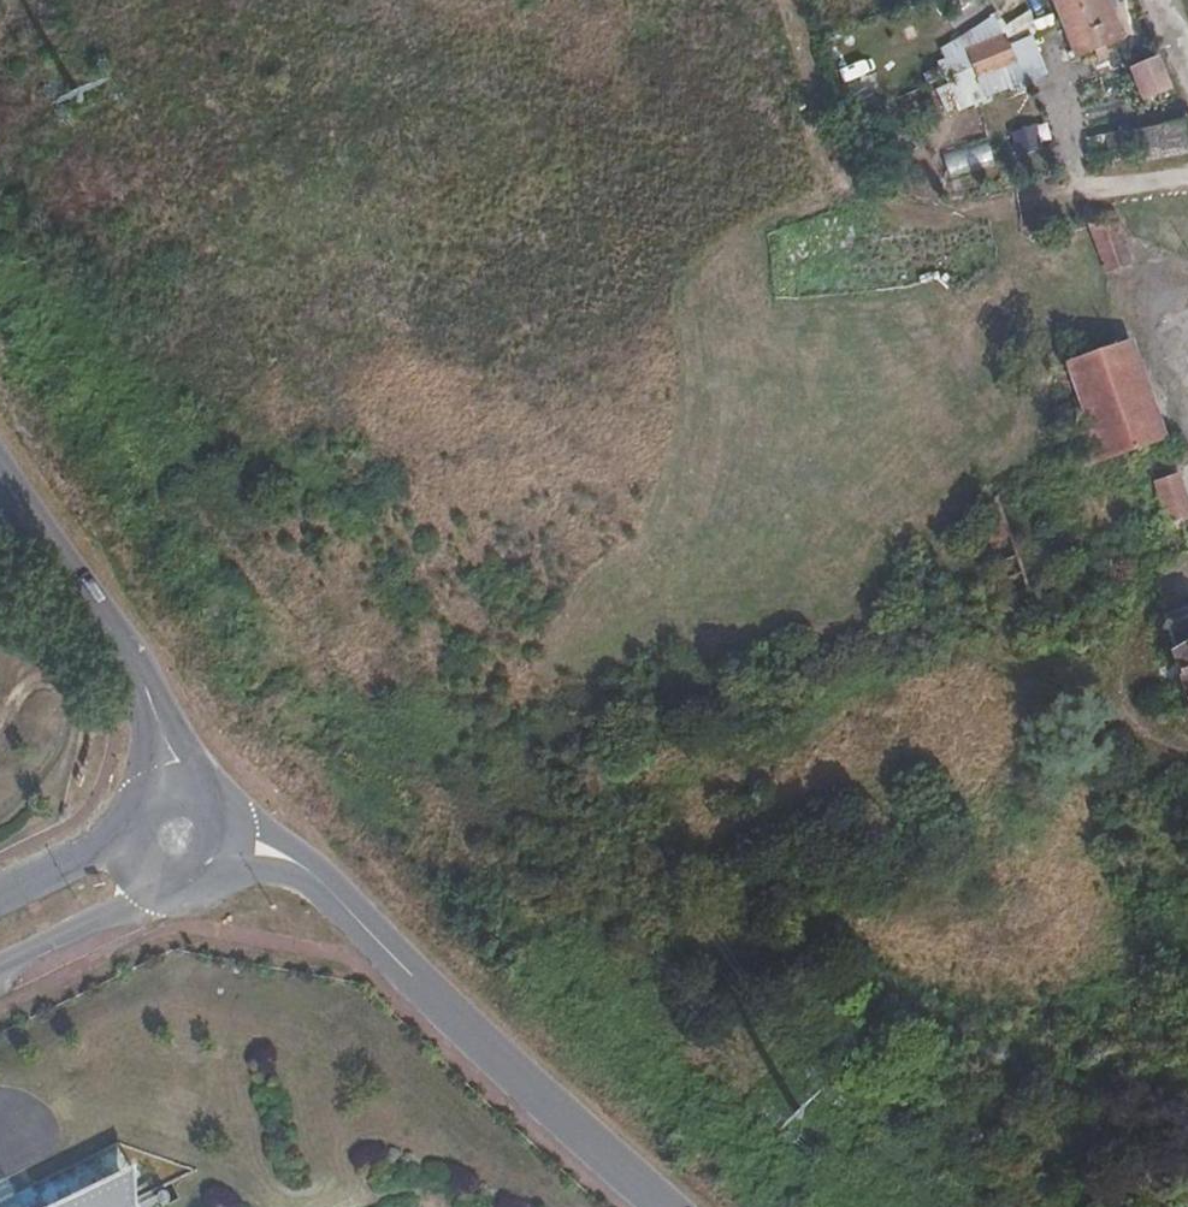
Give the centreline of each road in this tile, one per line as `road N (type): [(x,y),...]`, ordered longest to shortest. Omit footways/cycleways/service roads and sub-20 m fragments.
road 1 (unclassified): [(241,840),(311,872),(665,1206)]
road 2 (tertiary): [(0,476),(128,660),(151,703),(171,778)]
road 3 (tertiary): [(0,968),(160,886)]
road 4 (tertiary): [(126,832),(0,893)]

